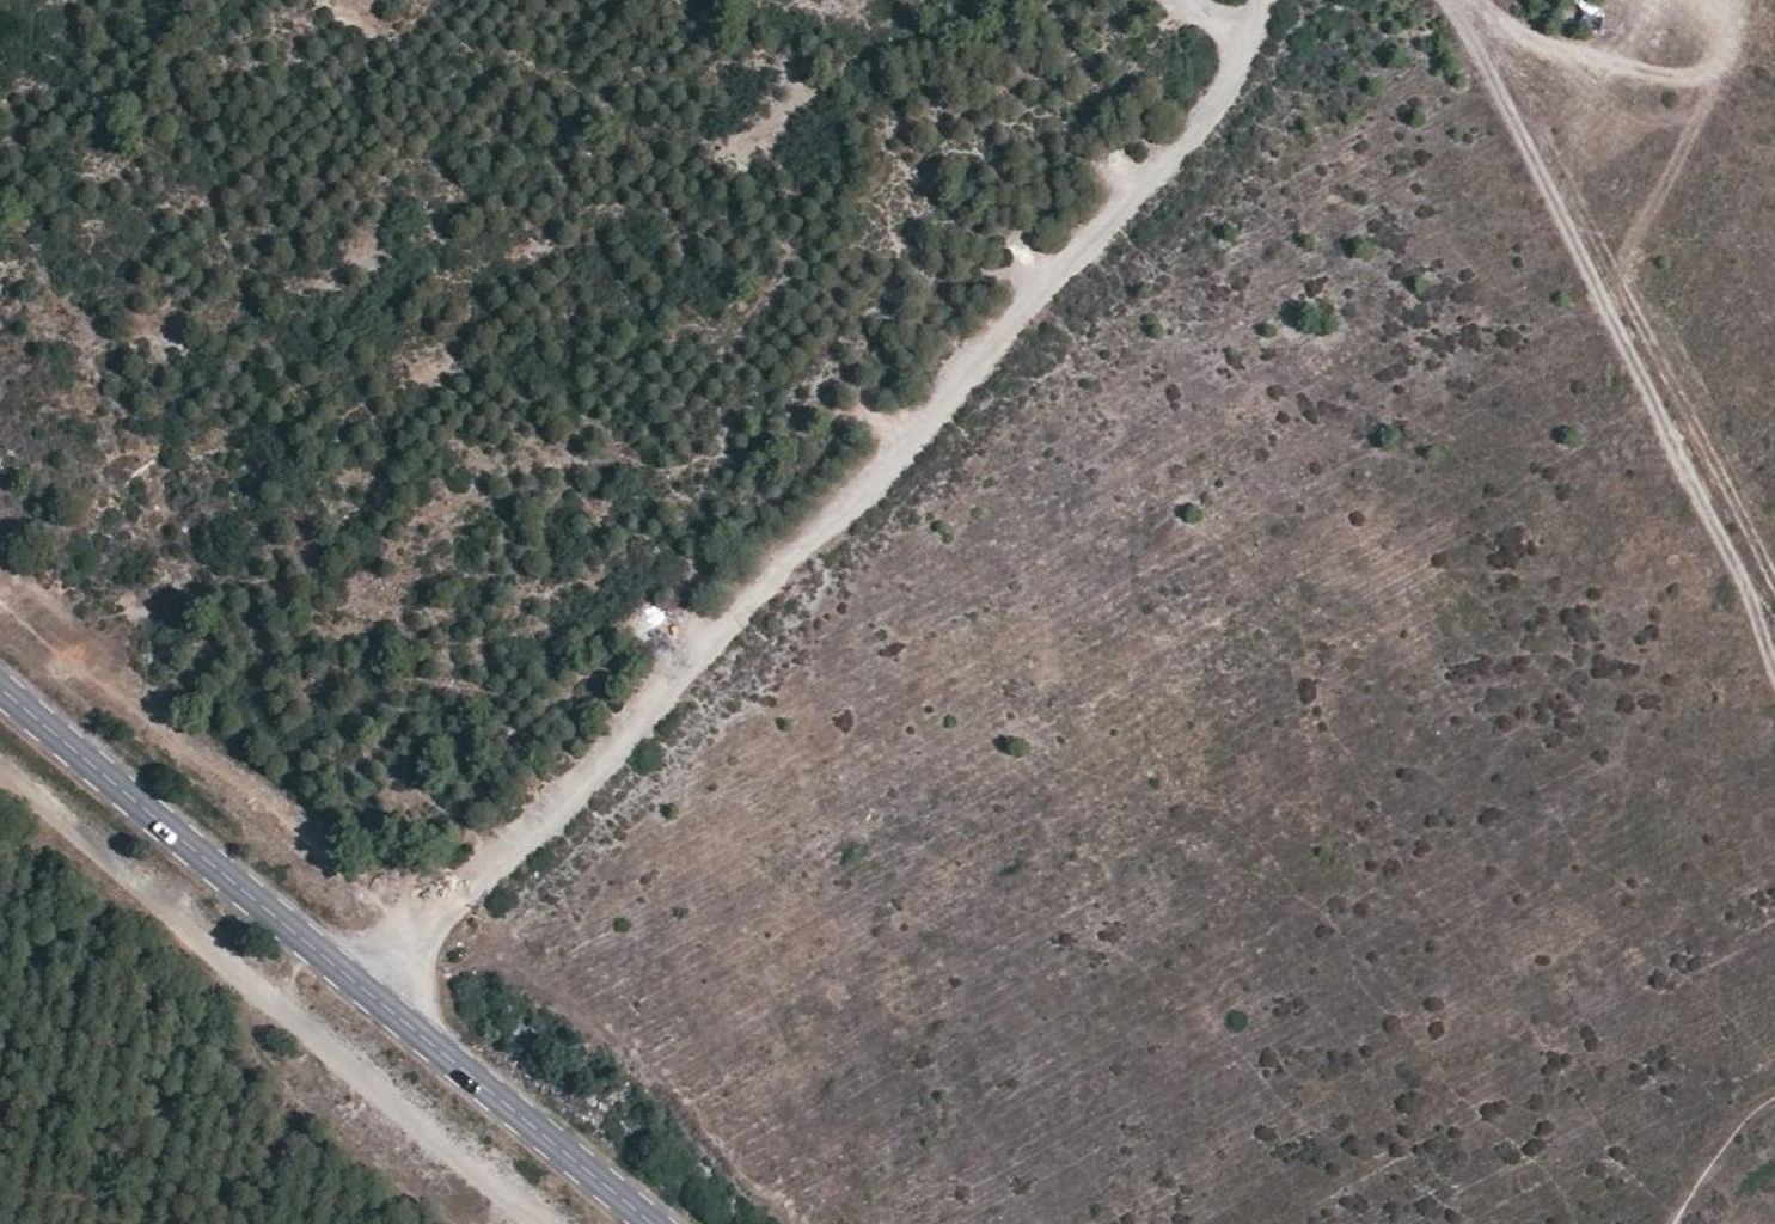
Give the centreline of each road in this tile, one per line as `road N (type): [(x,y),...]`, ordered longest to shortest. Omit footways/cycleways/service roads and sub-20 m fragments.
road 1 (track): [(365,995),(604,766),(1199,137),(1267,0)]
road 2 (secondary): [(646,1223),(0,691)]
road 3 (track): [(1774,654),(1471,38),(1434,0)]
road 4 (track): [(0,788),(545,1223)]

